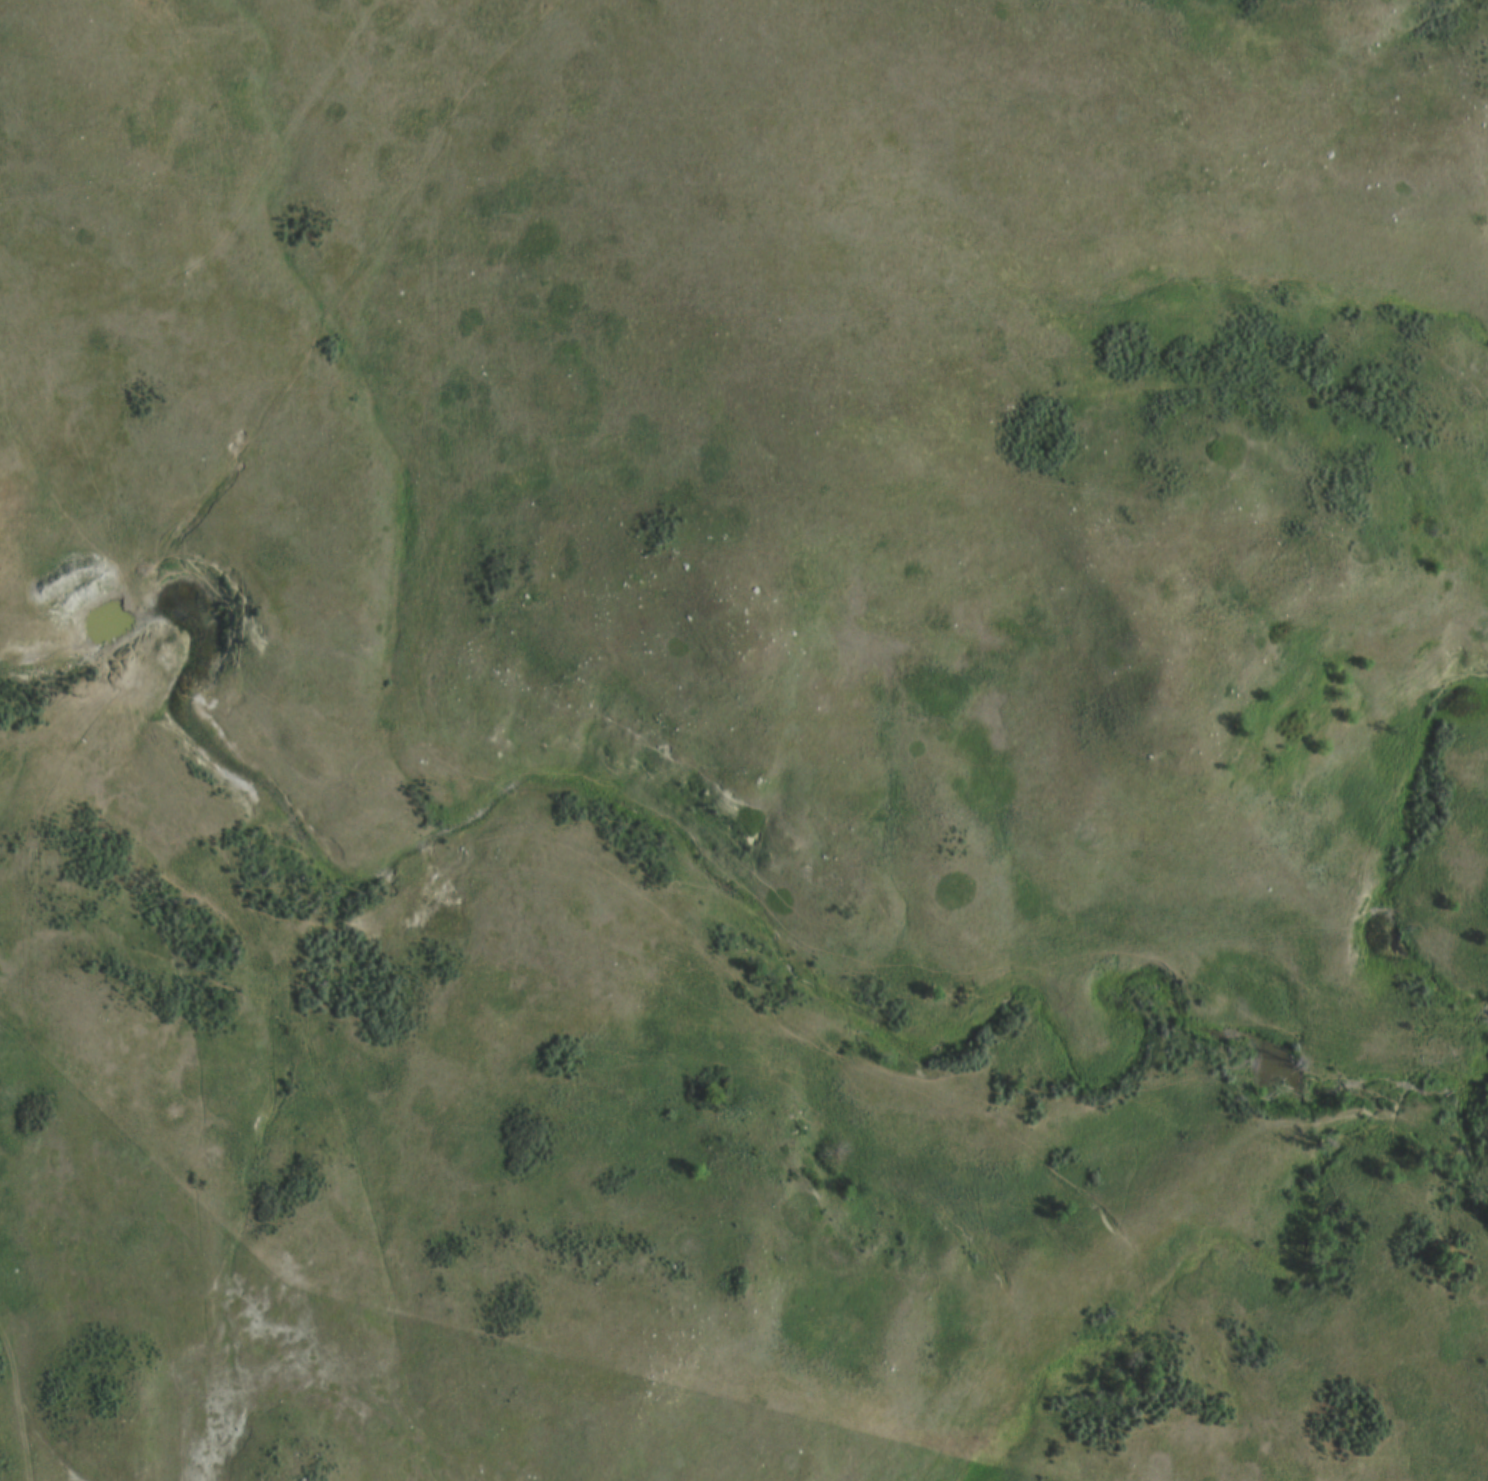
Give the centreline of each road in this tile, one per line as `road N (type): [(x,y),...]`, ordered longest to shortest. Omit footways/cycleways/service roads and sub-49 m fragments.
road 1 (track): [(0,1331),(33,1441),(31,1480)]

